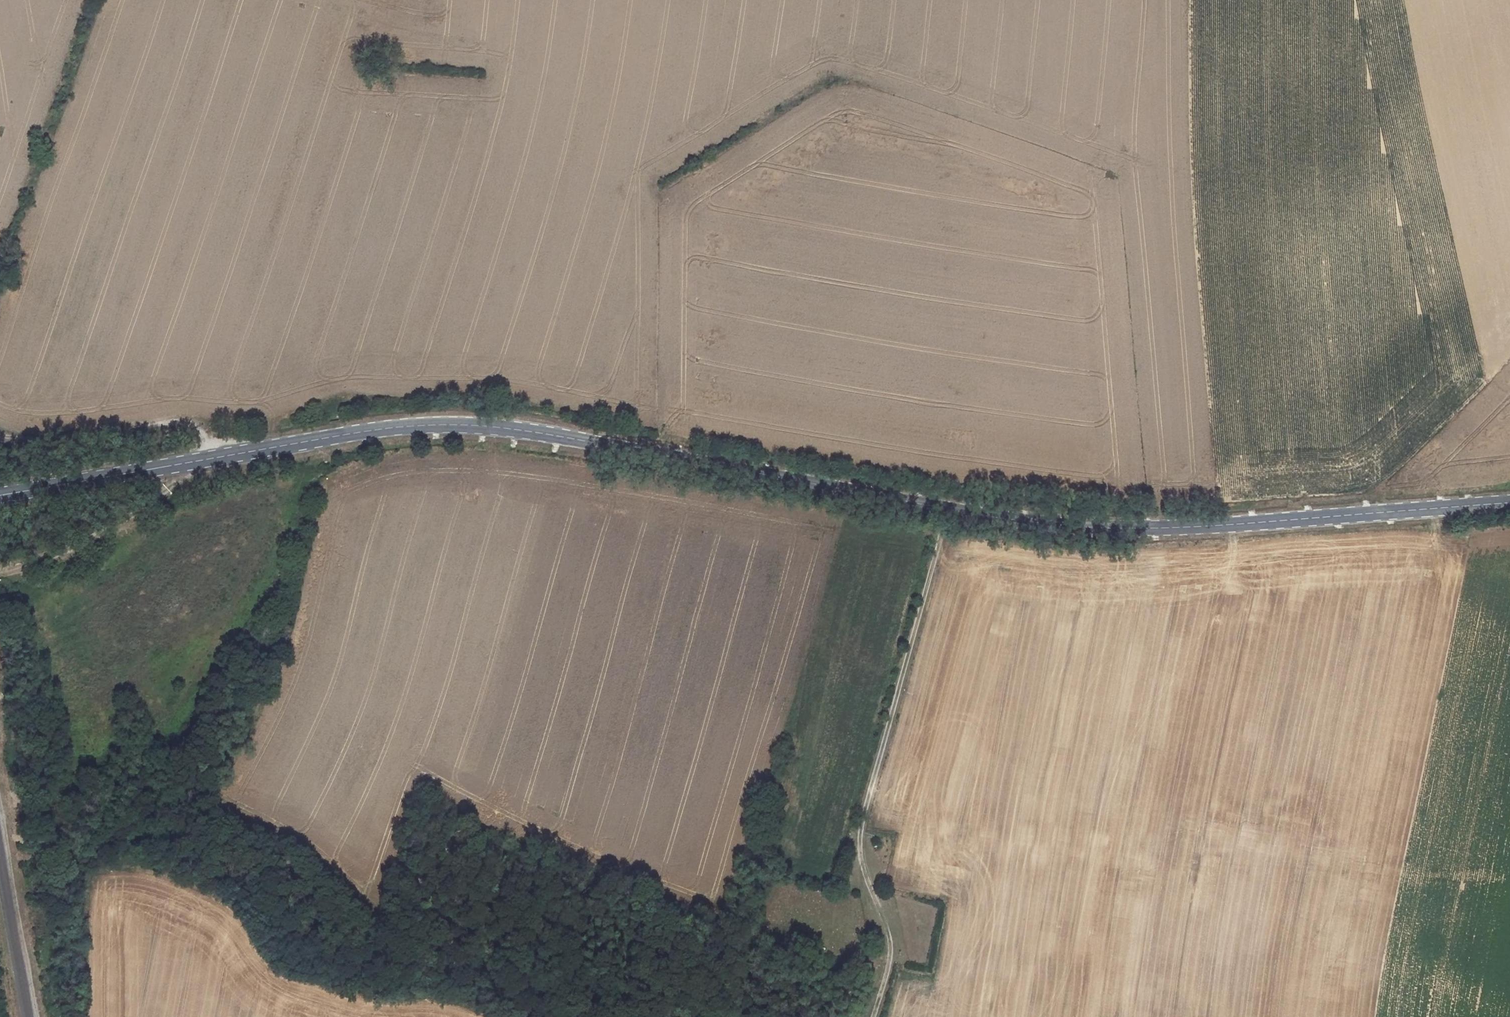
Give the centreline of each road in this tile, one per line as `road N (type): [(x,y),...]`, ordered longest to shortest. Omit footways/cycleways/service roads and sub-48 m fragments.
road 1 (tertiary): [(0,495),(445,424),(528,430),(1071,526),(1158,528),(1509,501)]
road 2 (track): [(948,508),(861,829),(863,868),(890,945),(872,1016)]
road 3 (track): [(0,569),(97,537),(213,459)]
road 4 (track): [(0,436),(73,437),(178,421),(199,427),(213,459)]

